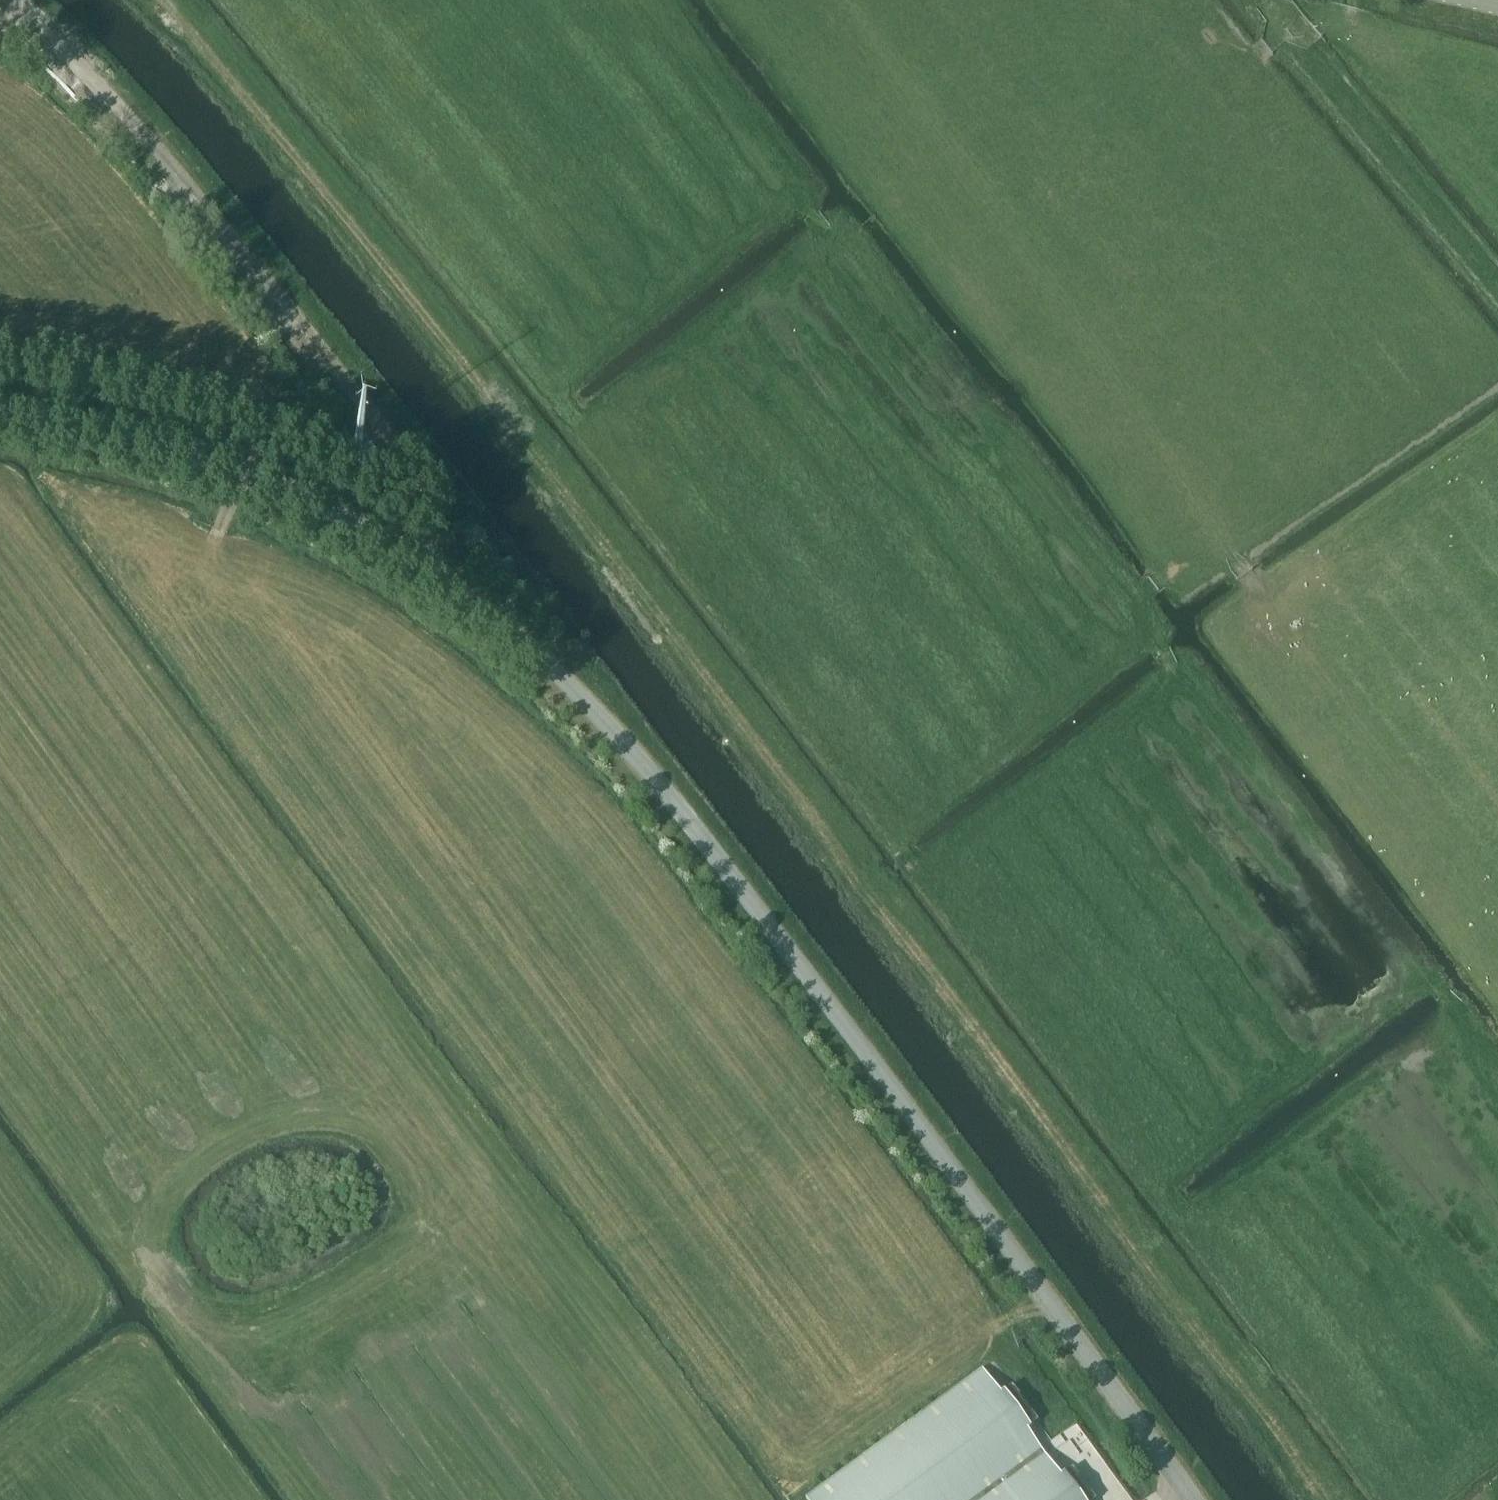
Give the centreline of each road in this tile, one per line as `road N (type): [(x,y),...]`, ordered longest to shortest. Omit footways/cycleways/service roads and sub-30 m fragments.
road 1 (unclassified): [(1194,1499),(732,876),(659,783),(544,661),(419,562),(274,483),(126,431),(0,406)]

